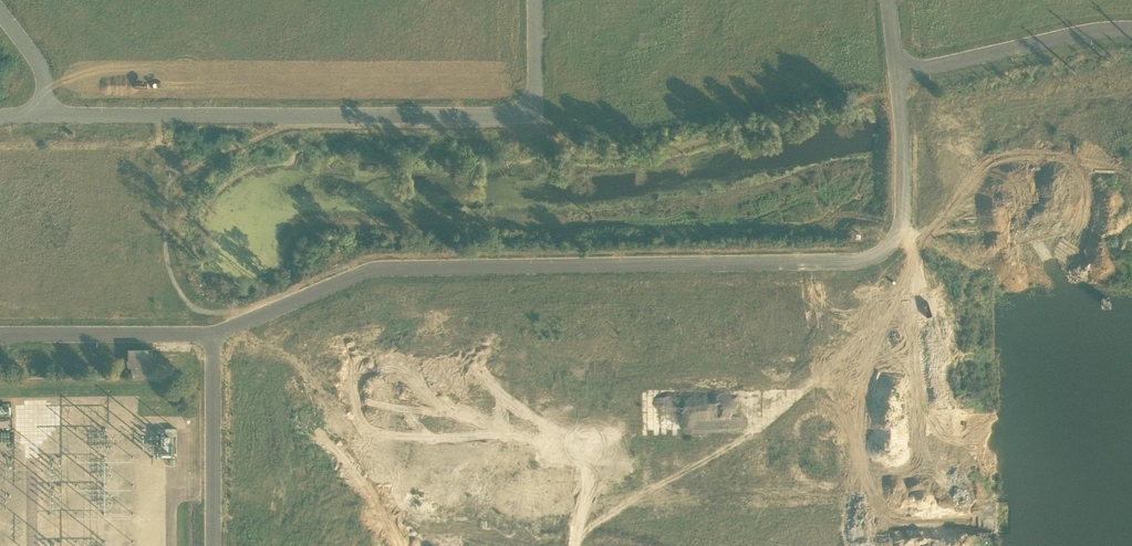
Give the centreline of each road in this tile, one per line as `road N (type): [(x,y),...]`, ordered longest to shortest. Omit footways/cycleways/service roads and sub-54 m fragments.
road 1 (unclassified): [(43,114),(506,115),(525,108),(533,91),(534,0)]
road 2 (unclassified): [(1131,28),(902,74),(892,0)]
road 3 (track): [(896,230),(902,74)]

